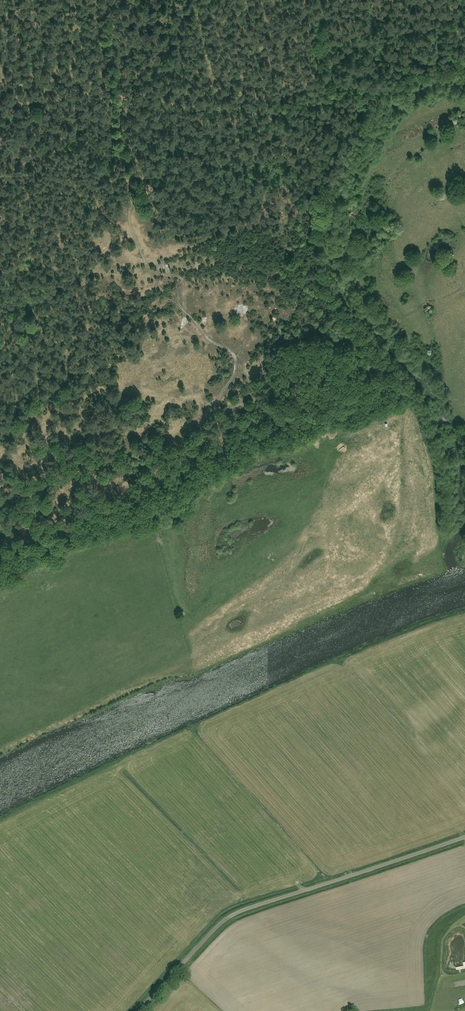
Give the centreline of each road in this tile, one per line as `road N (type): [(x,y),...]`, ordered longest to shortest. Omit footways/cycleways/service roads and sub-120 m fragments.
road 1 (unclassified): [(464,838),(232,919),(141,1010)]
road 2 (track): [(231,419),(219,405),(220,358),(161,290),(79,107)]
road 3 (track): [(0,551),(45,548),(224,419),(268,419),(284,438)]

